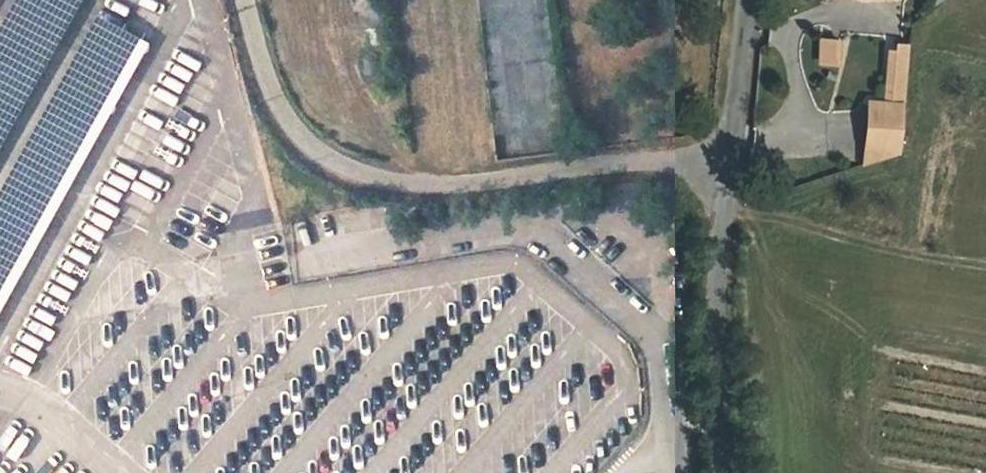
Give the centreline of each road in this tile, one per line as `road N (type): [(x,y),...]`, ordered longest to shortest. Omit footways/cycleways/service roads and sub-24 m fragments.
road 1 (unclassified): [(728,163),(650,159),(404,182),(348,167),(303,136),(284,110),(246,0)]
road 2 (unclassified): [(724,472),(712,409),(713,314),(728,163)]
road 3 (residential): [(728,163),(745,0)]

